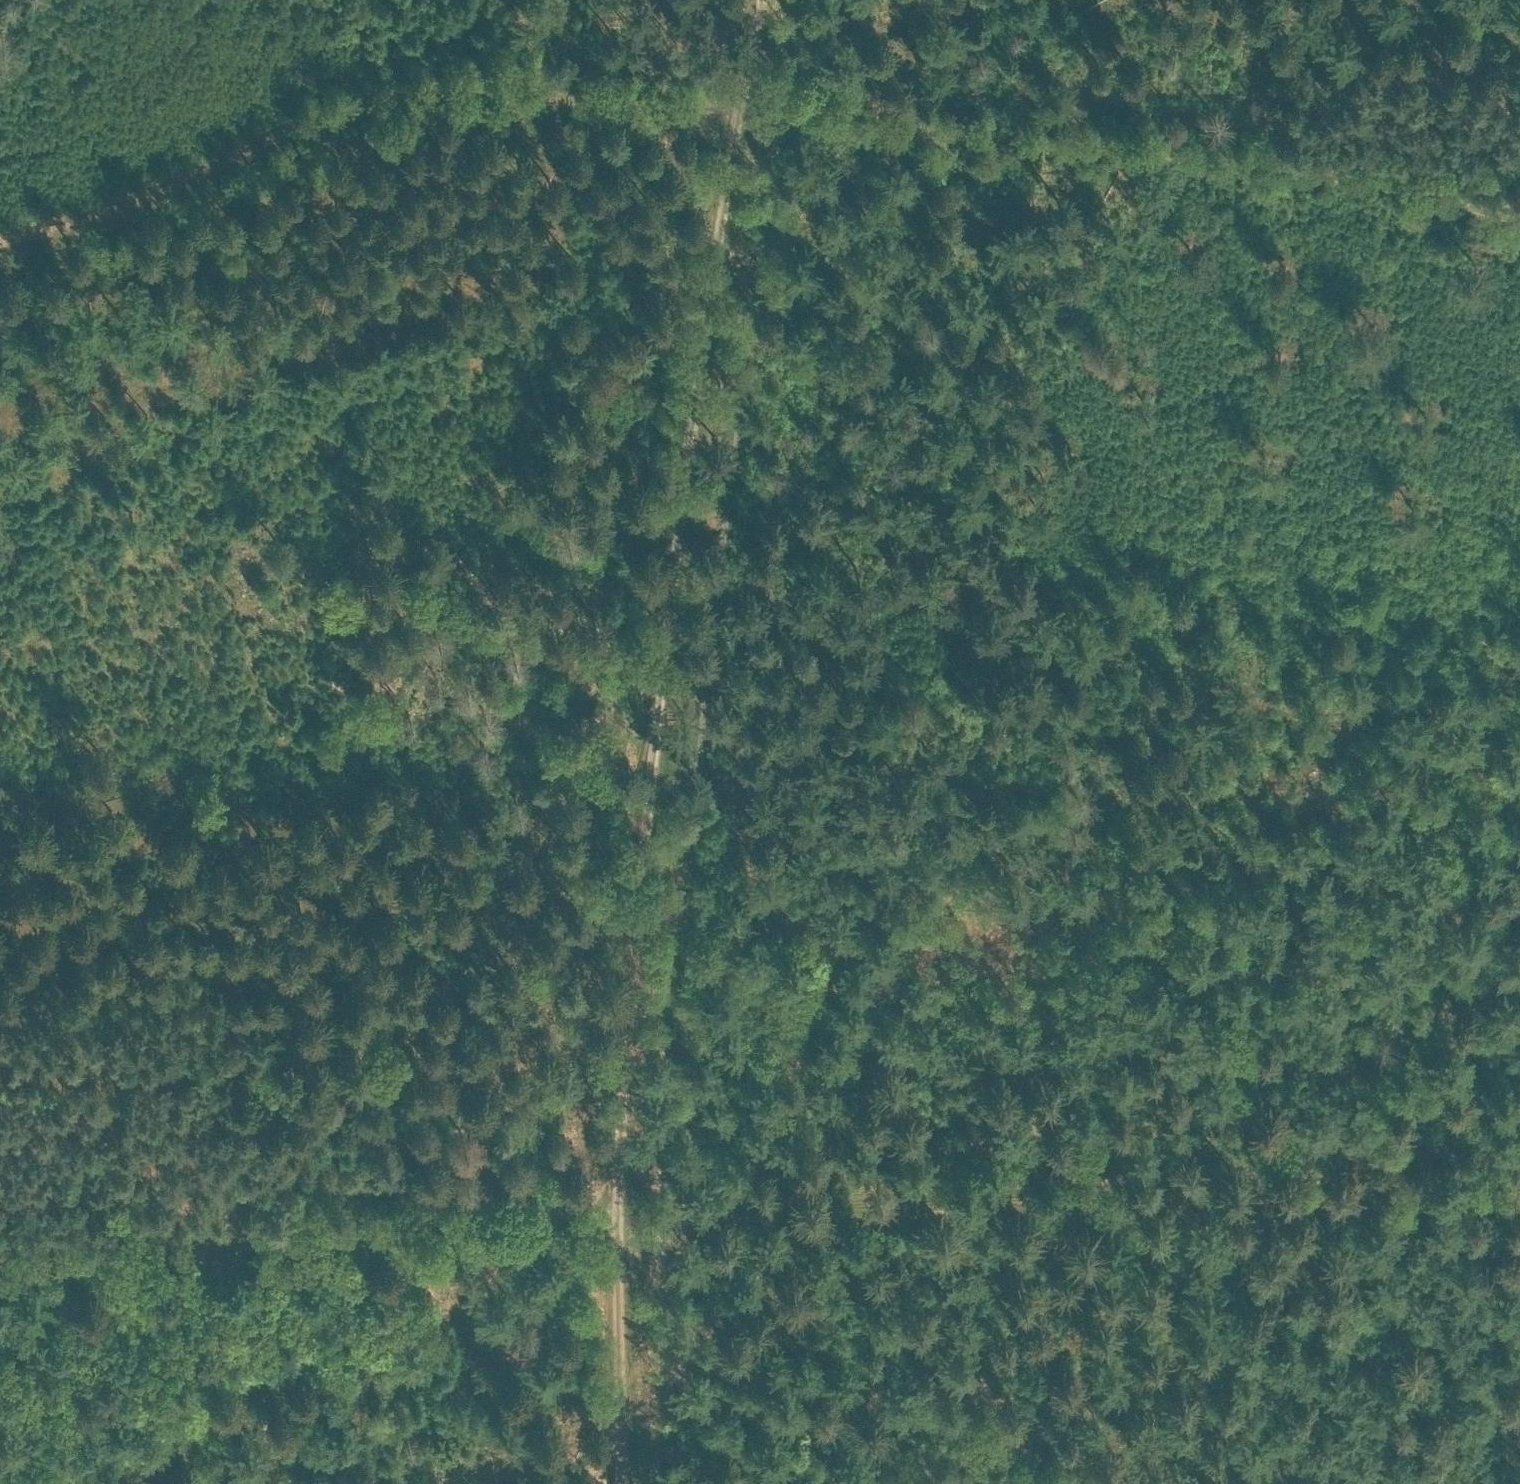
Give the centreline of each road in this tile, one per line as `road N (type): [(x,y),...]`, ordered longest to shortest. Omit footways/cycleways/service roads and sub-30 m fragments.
road 1 (track): [(0,236),(118,213),(398,99),(475,92),(603,91),(782,107),(1401,177),(1519,207)]
road 2 (track): [(0,1258),(617,1206),(878,1193),(1519,1197)]
road 3 (track): [(617,1483),(617,1206),(638,901),(669,581),(731,122),(760,0)]

